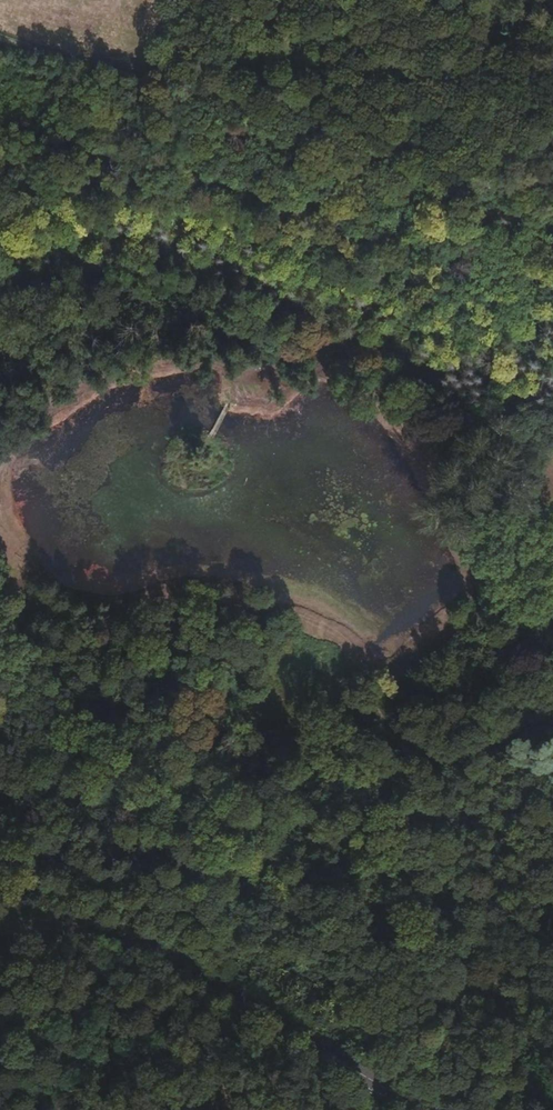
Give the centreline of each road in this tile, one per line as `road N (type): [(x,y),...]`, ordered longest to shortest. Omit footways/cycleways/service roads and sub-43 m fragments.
road 1 (track): [(0,298),(65,275),(173,269),(303,315),(376,361),(492,466),(539,546),(552,653)]
road 2 (tertiary): [(0,929),(28,918),(108,931),(435,1109)]
road 3 (track): [(185,0),(171,68),(413,79),(552,66)]

